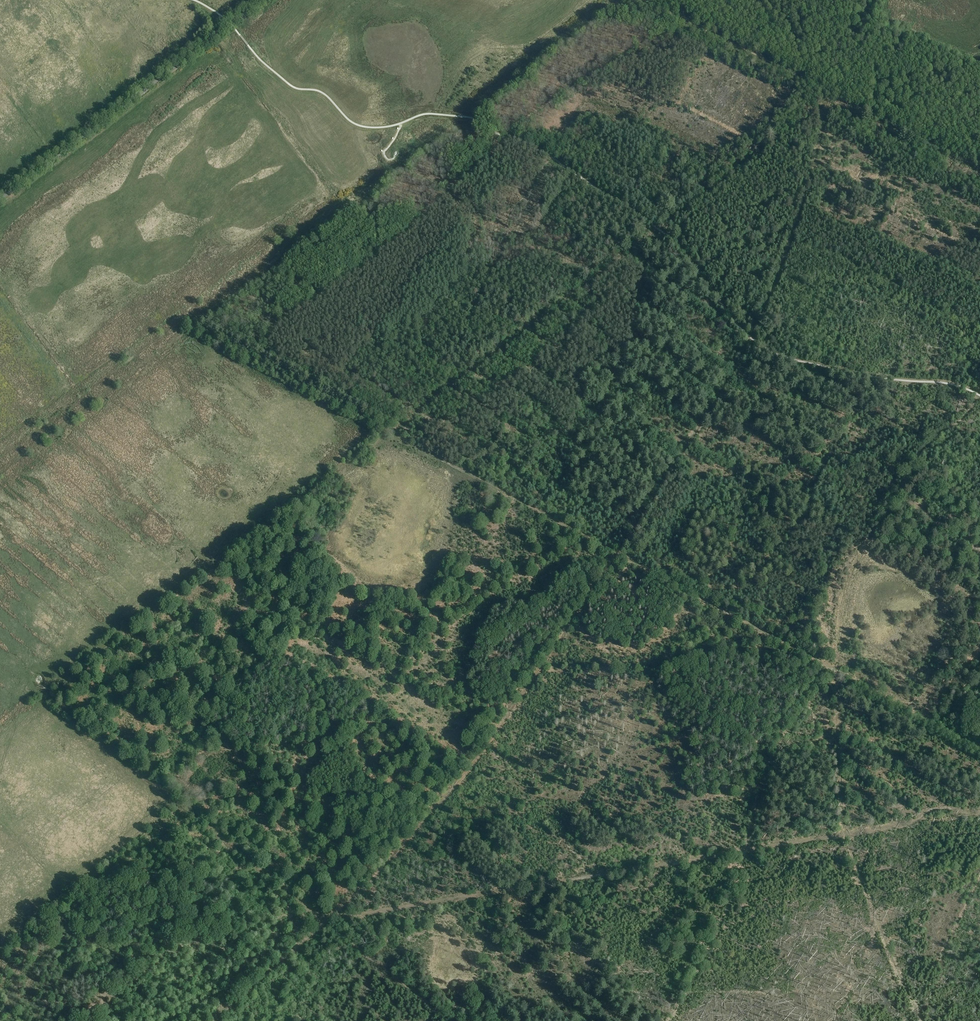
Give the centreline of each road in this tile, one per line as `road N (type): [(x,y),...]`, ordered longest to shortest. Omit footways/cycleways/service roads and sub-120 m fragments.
road 1 (track): [(329,919),(845,834),(835,670)]
road 2 (track): [(979,748),(617,554)]
road 3 (tertiary): [(263,0),(0,198)]
road 4 (track): [(617,554),(390,429)]
road 5 (track): [(617,554),(751,338)]
road 6 (track): [(979,168),(834,93)]
road 7 (track): [(213,1020),(329,919)]
road 8 (track): [(833,1020),(861,971),(892,1009),(913,1004)]
road 9 (track): [(979,395),(921,453),(899,491)]

